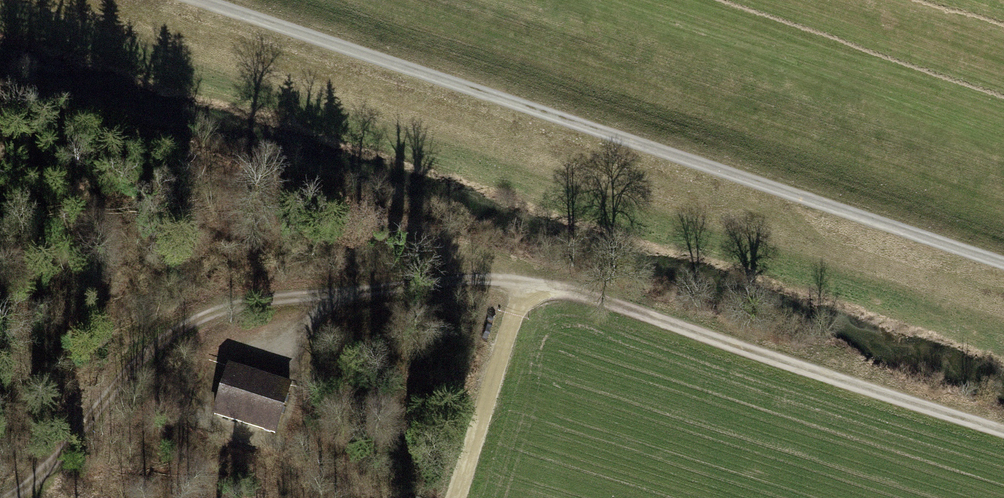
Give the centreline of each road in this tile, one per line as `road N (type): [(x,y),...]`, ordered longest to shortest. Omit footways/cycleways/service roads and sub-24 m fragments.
road 1 (track): [(25,497),(98,426),(152,352),(219,310),(494,282),(533,284),(1003,433)]
road 2 (track): [(194,0),(1003,264)]
road 3 (track): [(533,284),(462,497)]

